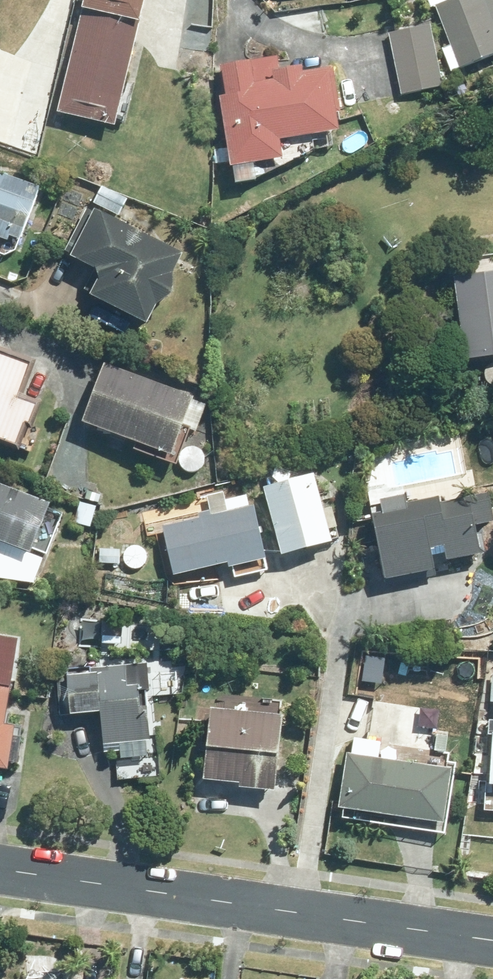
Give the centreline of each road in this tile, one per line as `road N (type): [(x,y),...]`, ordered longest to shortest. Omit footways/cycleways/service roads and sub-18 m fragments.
road 1 (residential): [(492,943),(0,870)]

